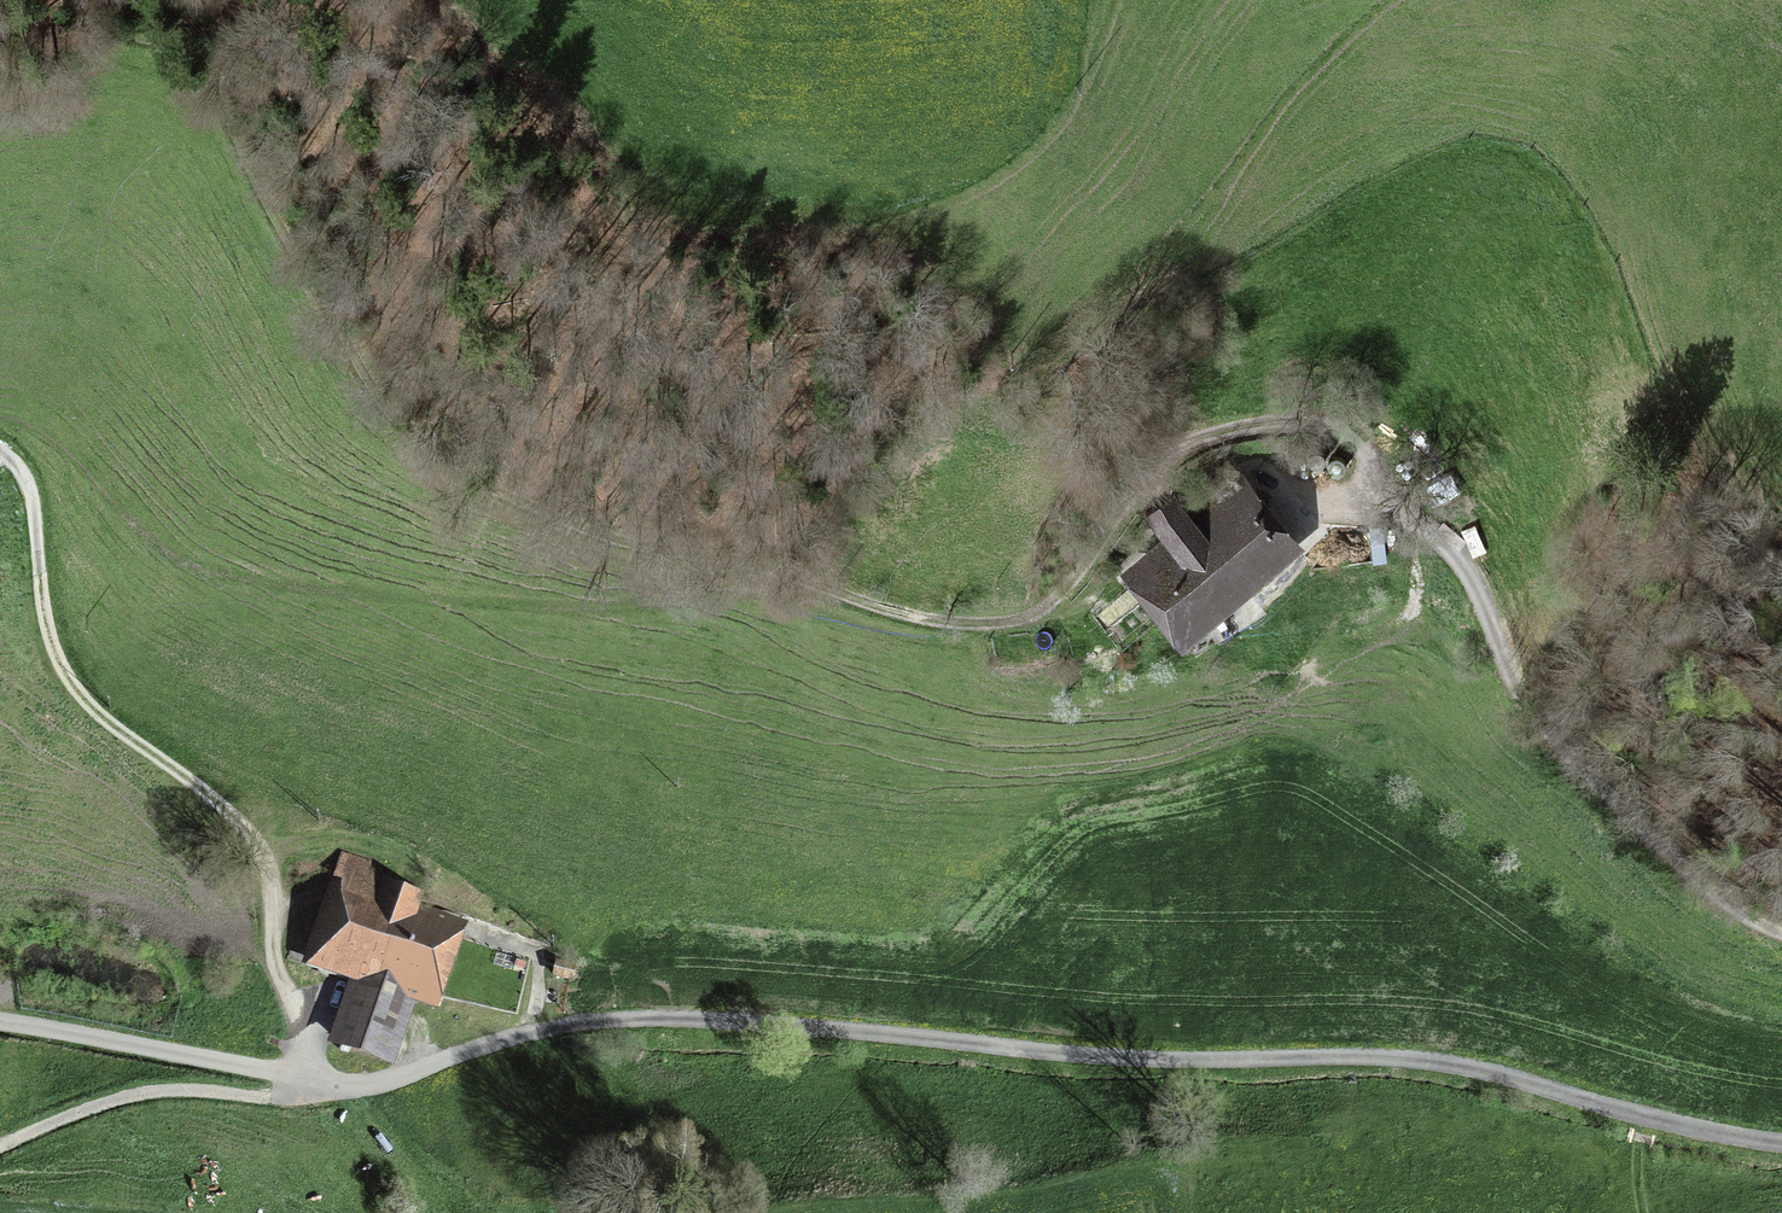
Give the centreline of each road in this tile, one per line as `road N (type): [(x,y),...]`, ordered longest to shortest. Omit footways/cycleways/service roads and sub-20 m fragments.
road 1 (track): [(0,77),(108,42),(167,52),(195,71),(239,135),(285,249),(365,393),(392,423),(484,489),(637,547),(747,566),(893,613),(995,628),(1053,607),(1133,491),(1165,461),(1211,437),(1286,423),(1322,426),(1357,442),(1416,513)]
road 2 (track): [(304,1077),(370,1084),(547,1029),(664,1019),(1122,1058),(1421,1060),(1781,1143)]
road 3 (track): [(304,1077),(300,1026),(275,963),(264,855),(222,806),(72,684),(47,627),(29,487),(0,451)]
road 4 (track): [(1781,936),(1733,910),(1669,858),(1562,756),(1519,690),(1473,584),(1416,513),(1303,489)]
road 5 (track): [(304,1077),(278,1097),(139,1094),(0,1146)]
road 6 (unclassified): [(0,1022),(304,1077)]

